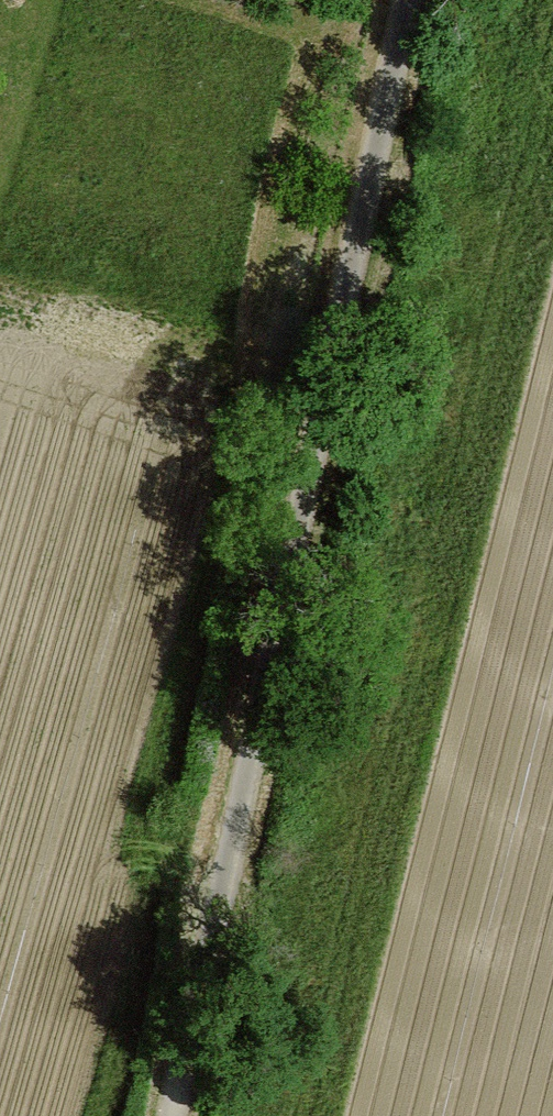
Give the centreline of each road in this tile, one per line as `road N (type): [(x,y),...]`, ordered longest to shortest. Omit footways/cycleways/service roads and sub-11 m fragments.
road 1 (track): [(406,0),(171,1115)]
road 2 (track): [(300,1115),(552,50)]

